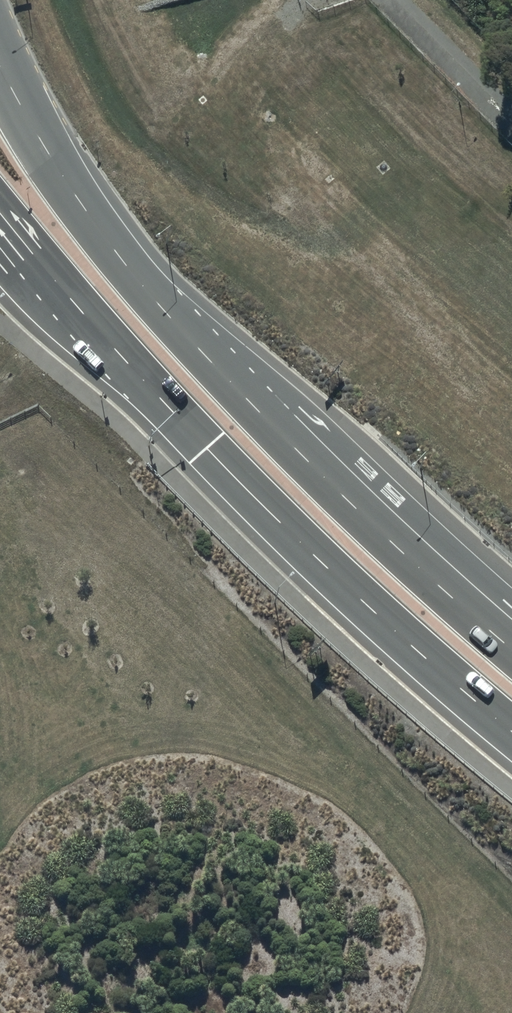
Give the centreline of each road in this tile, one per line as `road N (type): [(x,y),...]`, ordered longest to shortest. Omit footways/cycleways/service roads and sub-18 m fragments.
road 1 (secondary): [(0,67),(118,255),(275,430),(511,649)]
road 2 (secondary): [(511,731),(280,521),(100,334),(0,214)]

